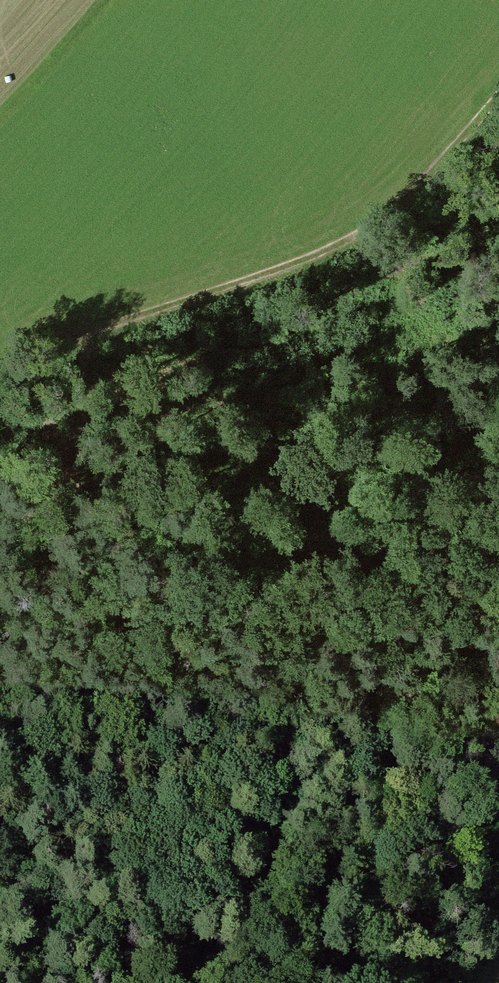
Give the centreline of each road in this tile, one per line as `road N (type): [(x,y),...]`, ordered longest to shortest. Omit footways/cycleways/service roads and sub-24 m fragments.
road 1 (track): [(0,394),(32,344),(73,319),(316,270),(376,235),(498,109)]
road 2 (track): [(498,593),(393,675),(192,754),(0,737)]
road 3 (track): [(312,710),(330,782),(316,982)]
road 4 (track): [(155,433),(73,319)]

